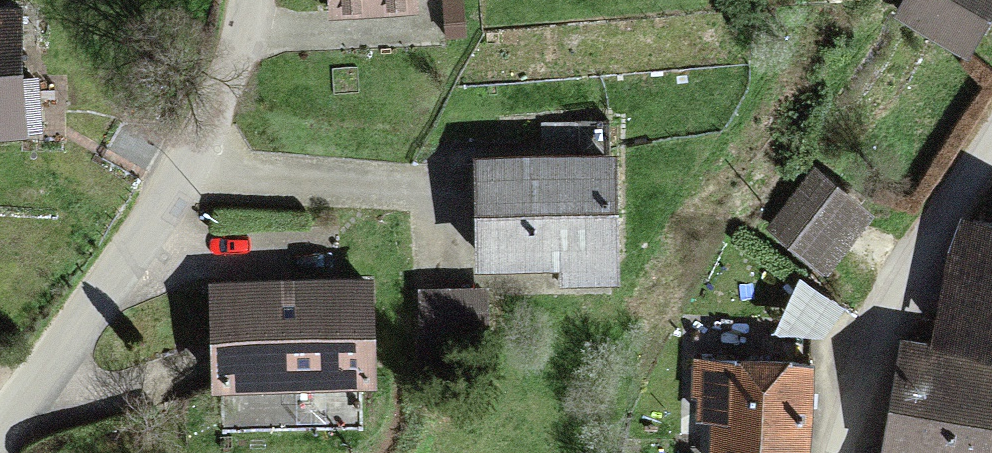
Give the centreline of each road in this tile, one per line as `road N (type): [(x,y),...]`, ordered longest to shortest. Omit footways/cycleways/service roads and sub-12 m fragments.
road 1 (residential): [(0,428),(52,374),(208,150),(246,47),(250,0)]
road 2 (residential): [(823,452),(869,311),(991,142)]

